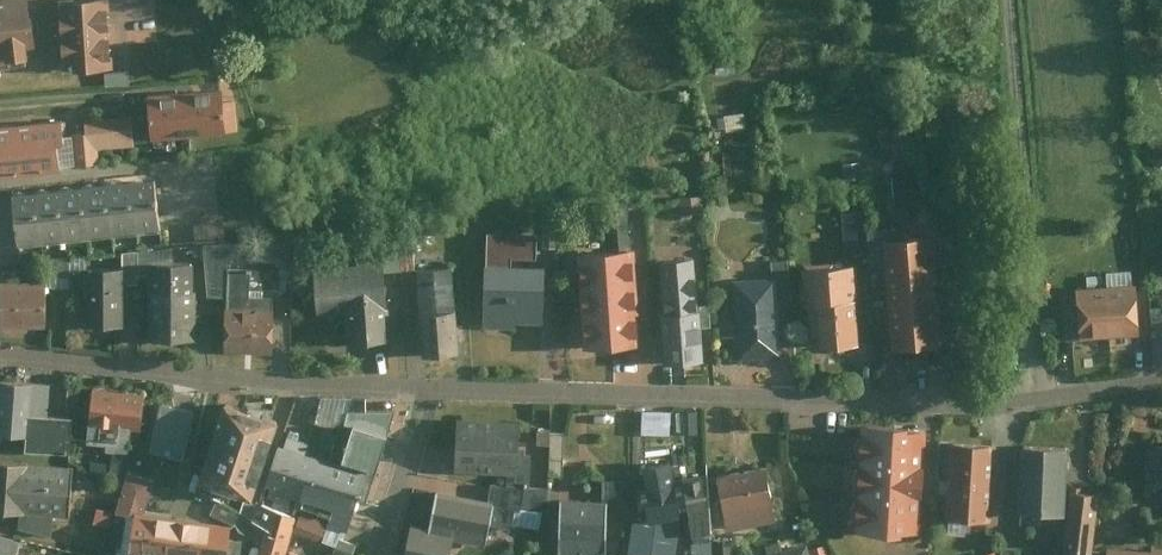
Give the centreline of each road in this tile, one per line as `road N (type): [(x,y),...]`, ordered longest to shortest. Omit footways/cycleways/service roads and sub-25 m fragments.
road 1 (residential): [(0,354),(218,376),(890,406),(1043,399),(1161,380)]
road 2 (residential): [(418,427),(380,554)]

